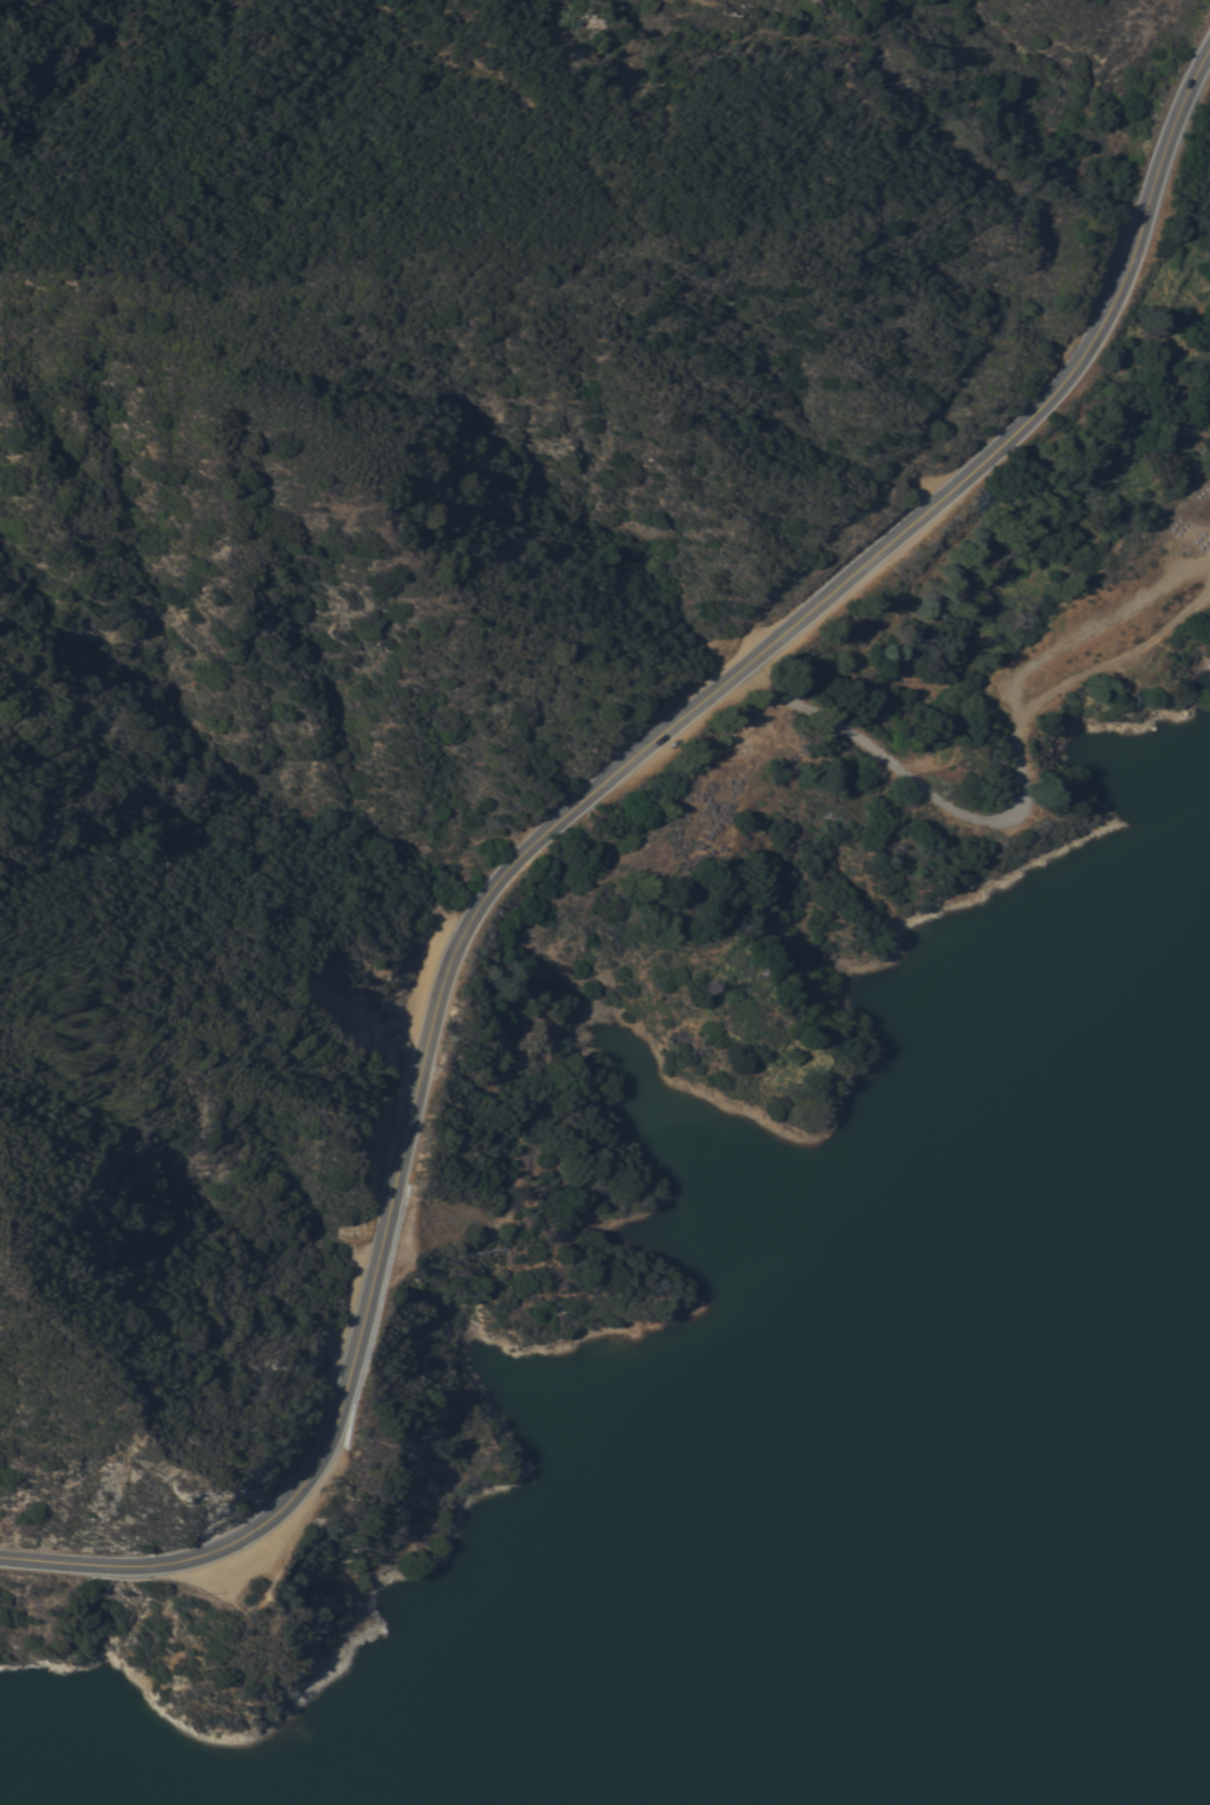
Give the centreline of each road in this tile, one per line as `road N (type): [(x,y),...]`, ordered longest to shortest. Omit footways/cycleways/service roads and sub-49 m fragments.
road 1 (secondary): [(1209,42),(1171,119),(1109,312),(1064,381),(992,455),(573,807),(491,883),(466,921),(434,1005),(344,1397),(331,1439),(294,1495),(268,1523),(192,1560),(0,1558)]

